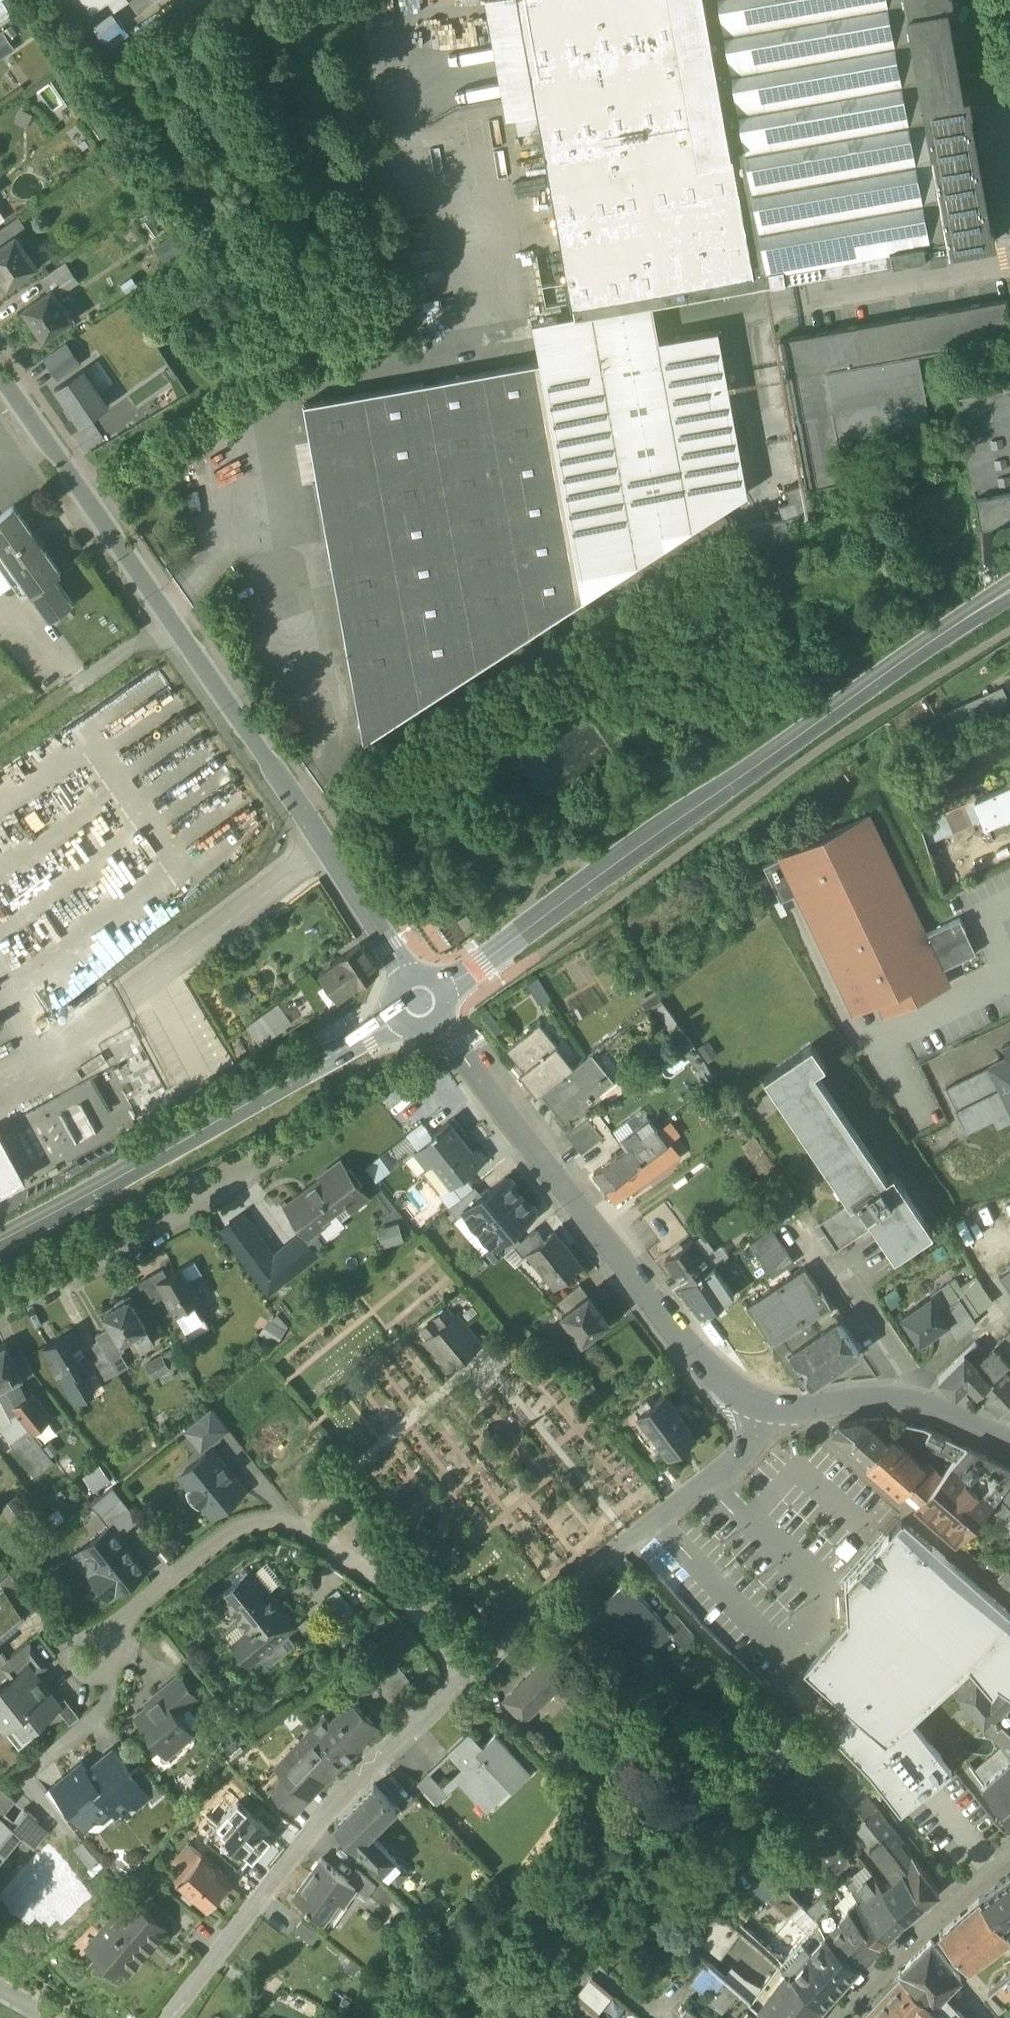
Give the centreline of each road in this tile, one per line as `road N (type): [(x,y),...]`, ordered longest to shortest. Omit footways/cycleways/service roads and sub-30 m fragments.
road 1 (tertiary): [(407,978),(318,836),(0,383)]
road 2 (tertiary): [(449,989),(1009,594)]
road 3 (residential): [(466,1671),(392,1594),(305,1526),(245,1527),(120,1620),(104,1648),(111,1674),(100,1705),(23,1767),(58,1810)]
road 4 (tertiary): [(761,1408),(728,1393),(442,1026)]
road 5 (residential): [(466,1671),(308,1834),(167,2017)]
road 6 (tertiary): [(0,1245),(398,1021)]
road 7 (residential): [(761,1408),(752,1444),(466,1671)]
road 8 (residential): [(0,1314),(255,1176)]
road 9 (unclassified): [(1009,1601),(803,1417)]
road 10 (residential): [(1009,1853),(829,2017)]
road 11 (residential): [(913,1404),(902,1366),(800,1218)]

